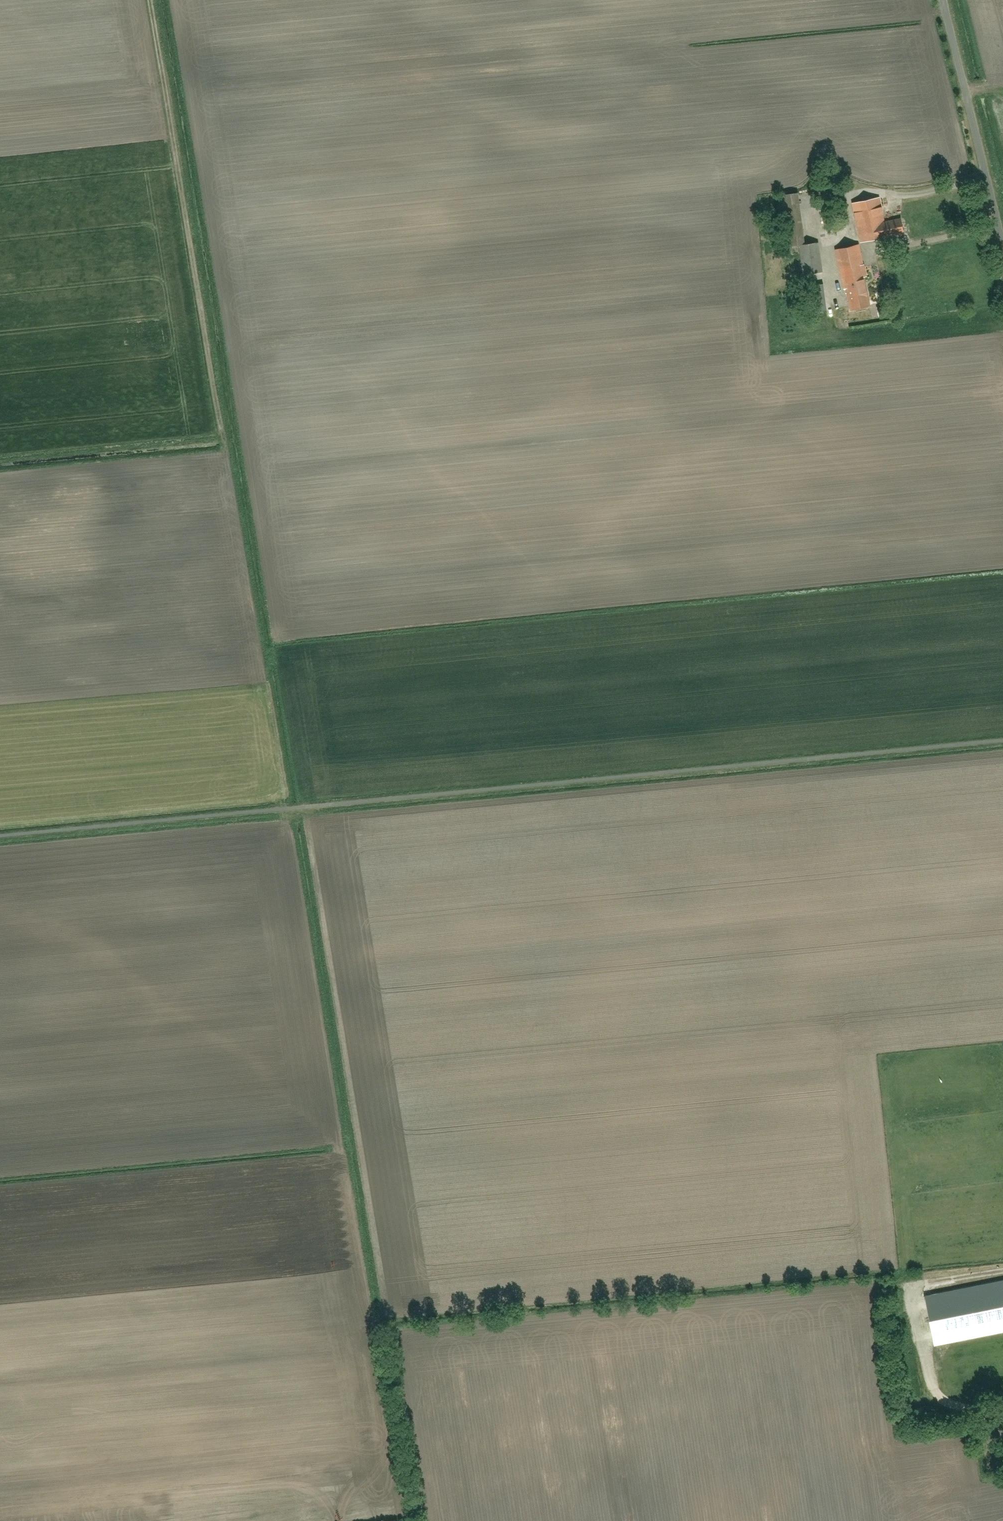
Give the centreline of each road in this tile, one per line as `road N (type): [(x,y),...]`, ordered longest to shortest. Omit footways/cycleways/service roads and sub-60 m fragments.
road 1 (unclassified): [(945,0),(1002,254)]

